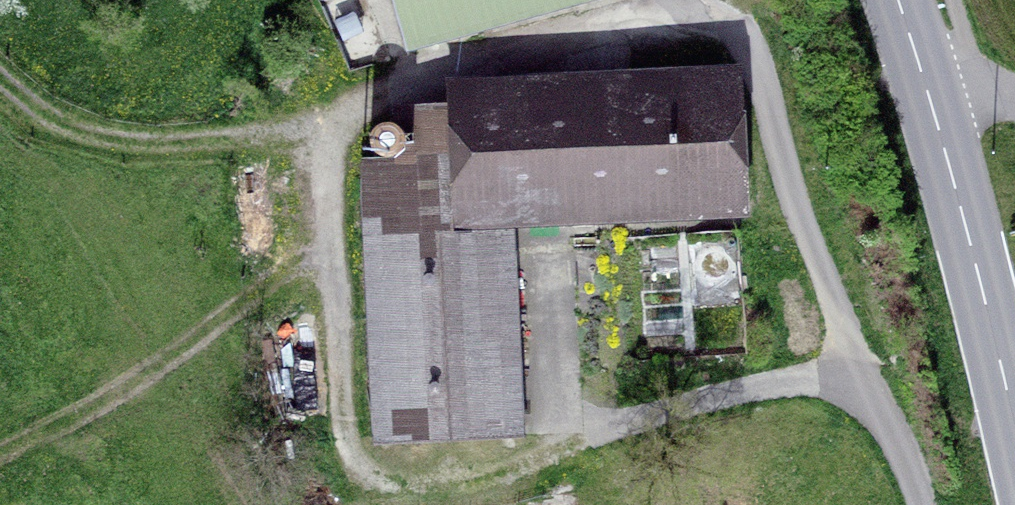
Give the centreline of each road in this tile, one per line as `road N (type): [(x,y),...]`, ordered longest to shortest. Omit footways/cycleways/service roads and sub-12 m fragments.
road 1 (track): [(924,504),(909,444),(856,334),(782,139),(749,22),(675,6),(319,112)]
road 2 (track): [(319,112),(344,424),(398,492),(591,453)]
road 3 (track): [(331,266),(132,396),(0,465)]
road 4 (secondary): [(926,89),(1014,428)]
road 5 (track): [(0,62),(54,118),(174,145),(319,112)]
road 6 (track): [(132,396),(216,434),(280,504)]

